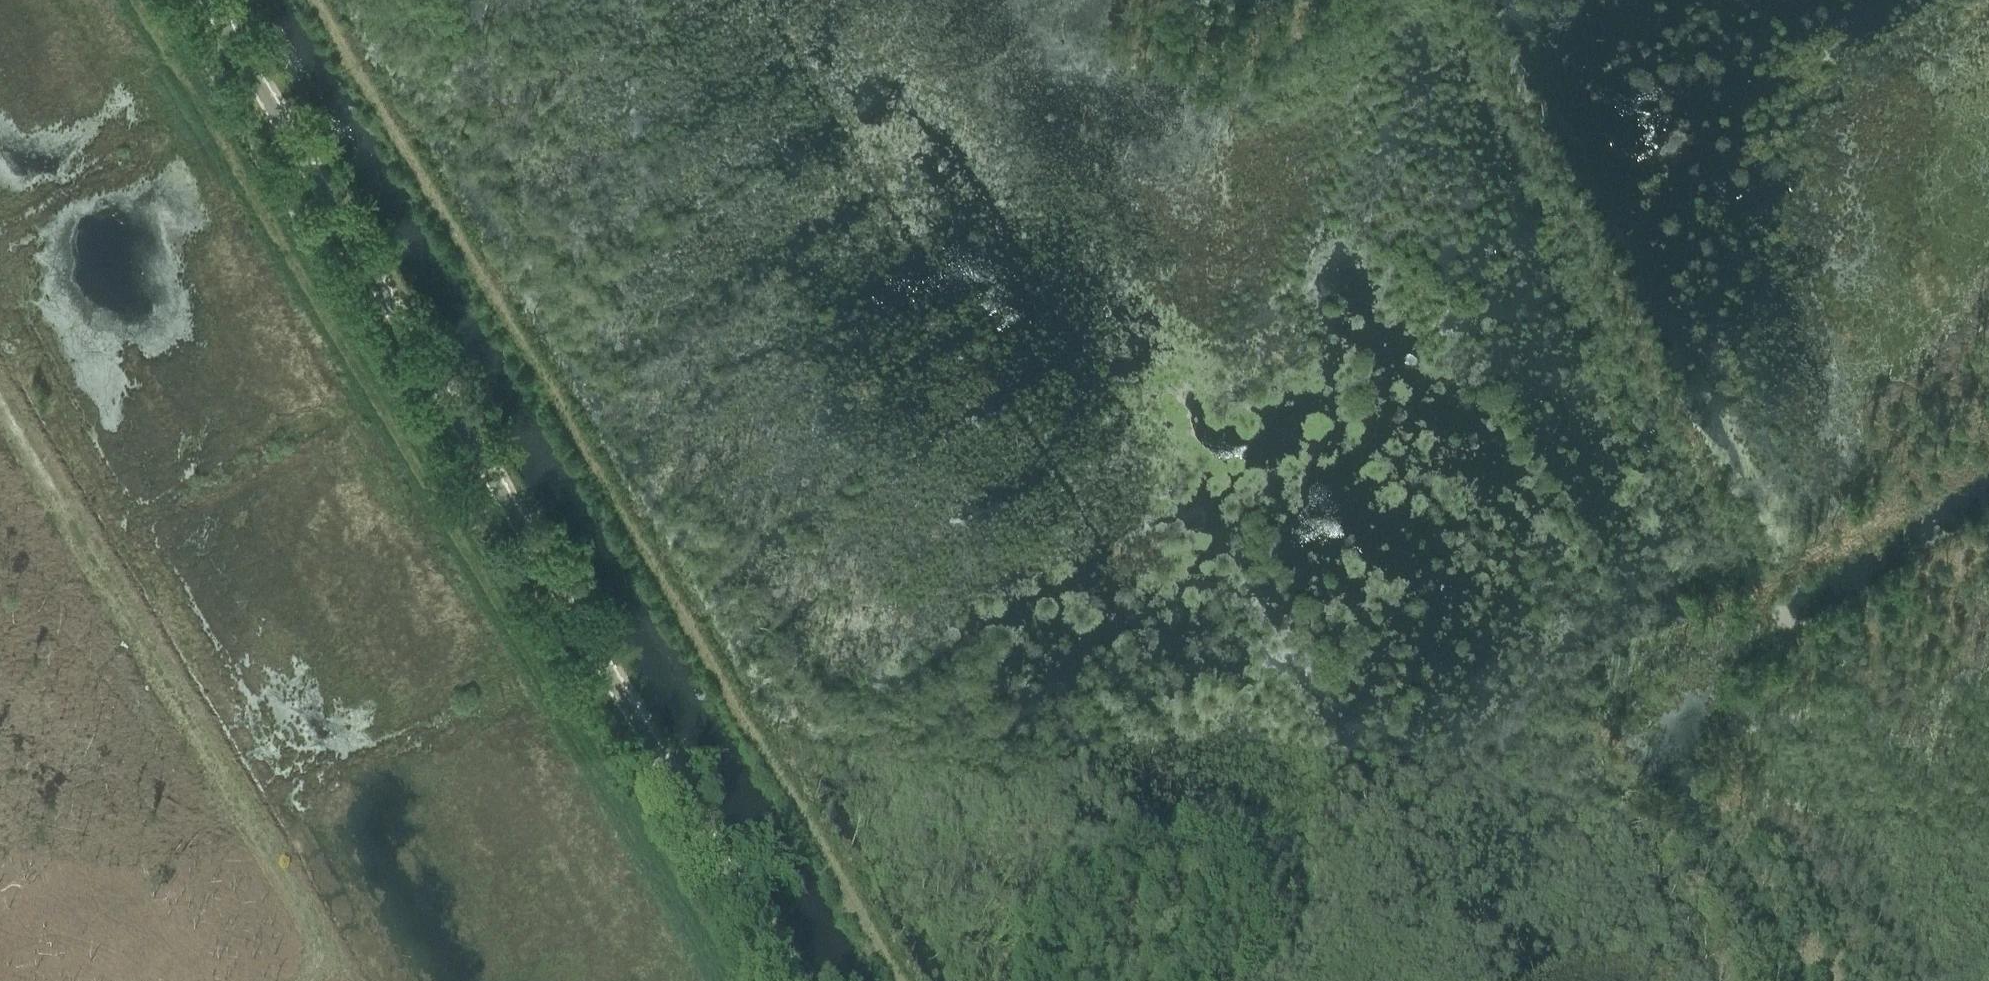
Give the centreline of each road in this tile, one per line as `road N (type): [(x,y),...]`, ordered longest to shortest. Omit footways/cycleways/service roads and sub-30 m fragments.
road 1 (tertiary): [(794,980),(210,0)]

